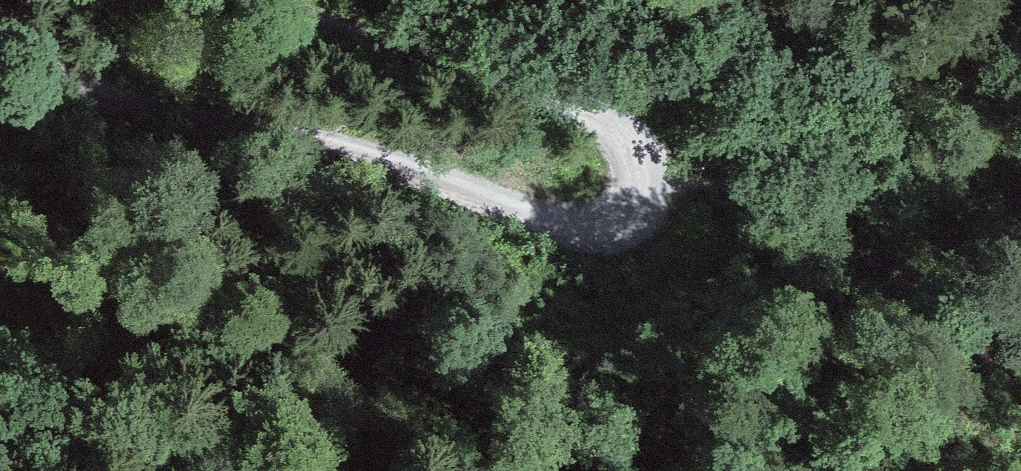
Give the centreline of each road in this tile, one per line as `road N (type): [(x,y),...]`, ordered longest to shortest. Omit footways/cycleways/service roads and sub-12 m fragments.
road 1 (track): [(0,27),(116,93),(361,148),(576,233),(633,228),(646,215),(657,178)]
road 2 (track): [(657,178),(724,192),(947,287),(1020,393)]
road 3 (track): [(657,178),(637,137),(594,106),(294,0)]

